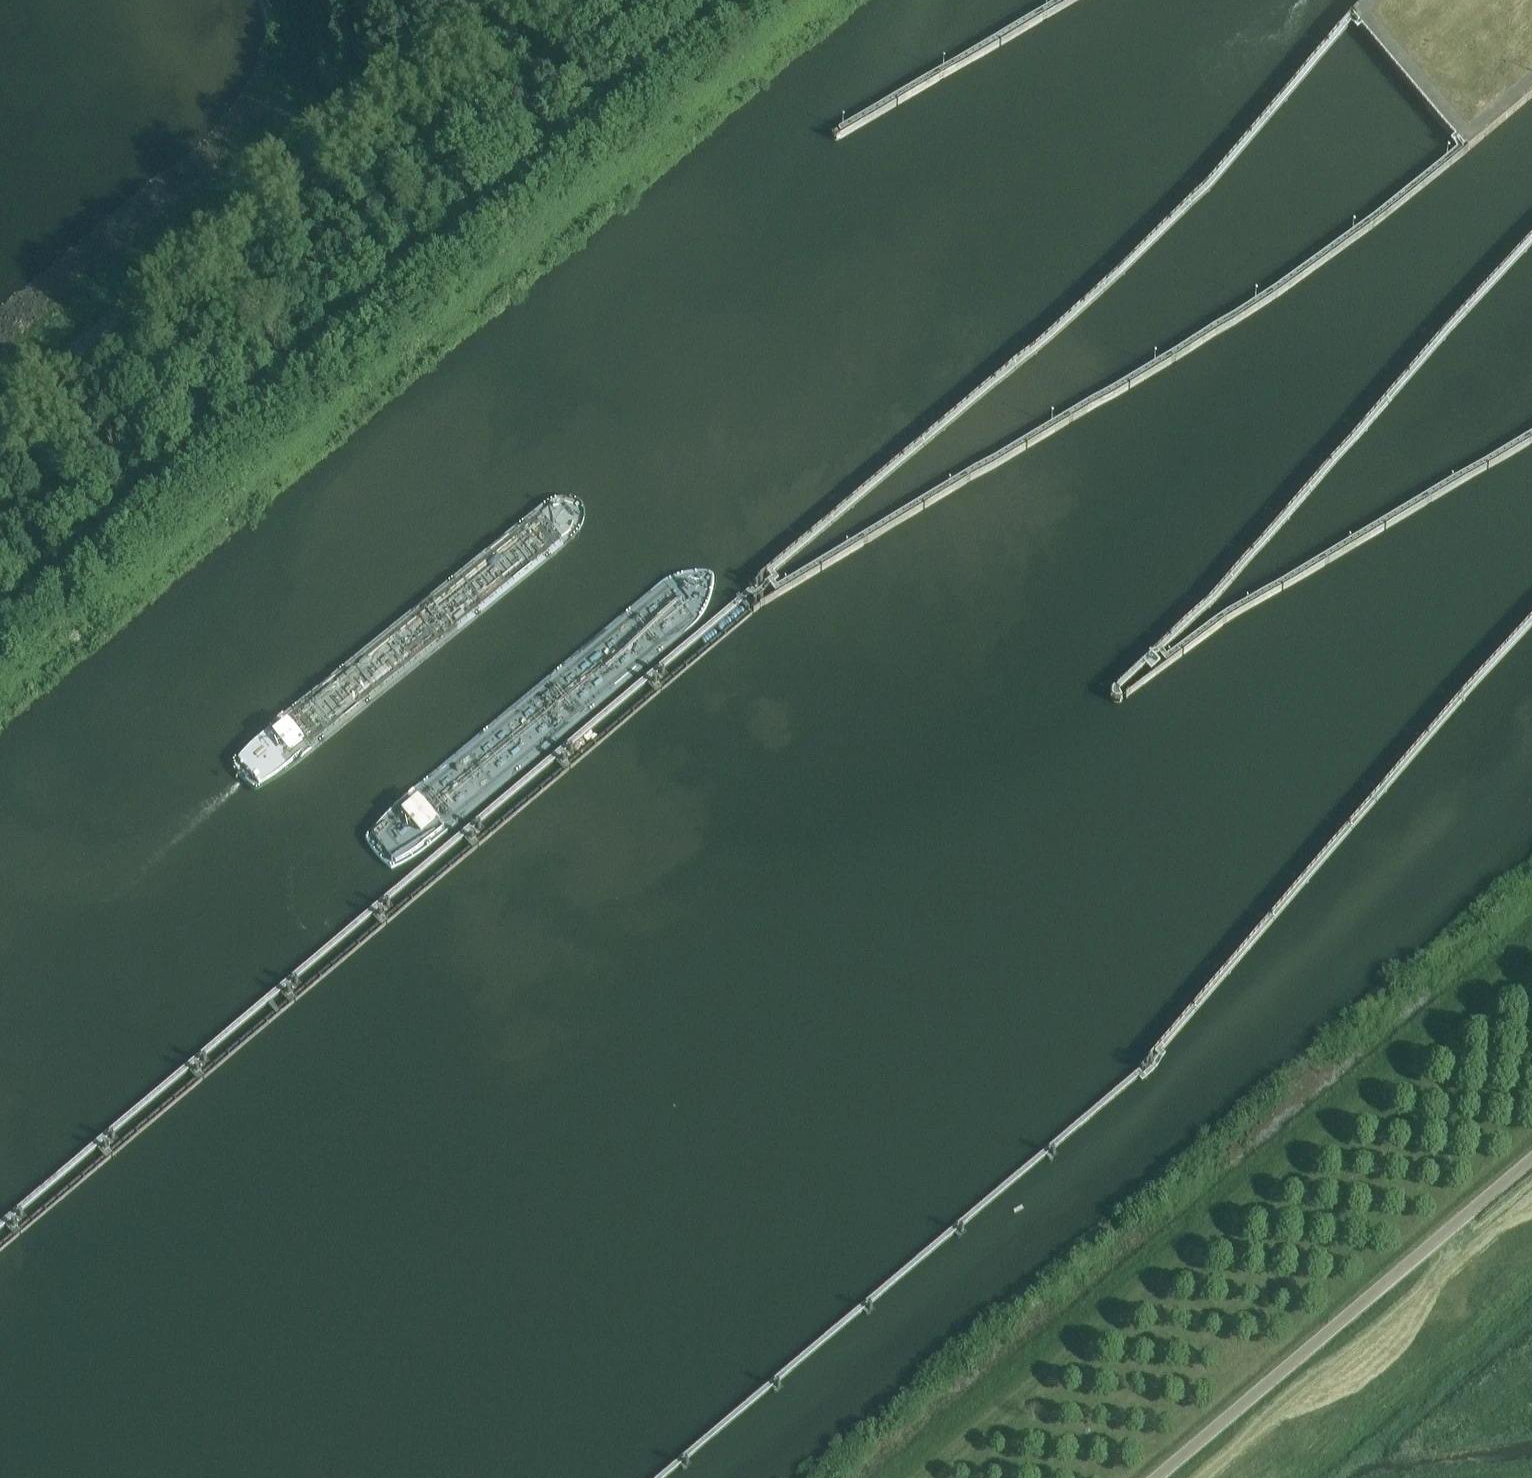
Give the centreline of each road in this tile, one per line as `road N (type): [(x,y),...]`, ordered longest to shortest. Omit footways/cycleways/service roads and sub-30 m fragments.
road 1 (unclassified): [(0,444),(517,0)]
road 2 (unclassified): [(1157,1477),(1531,1159)]

